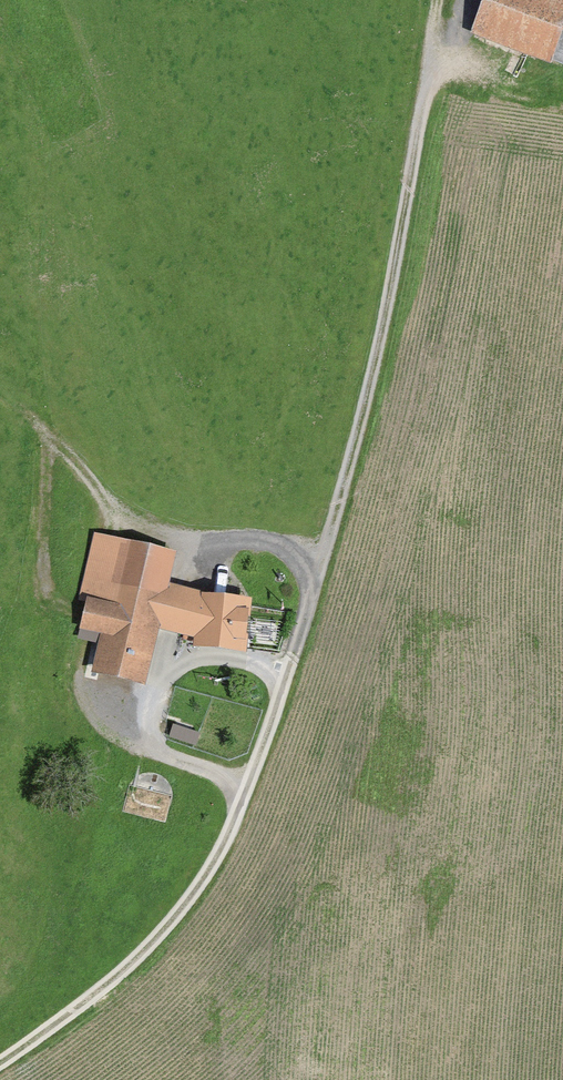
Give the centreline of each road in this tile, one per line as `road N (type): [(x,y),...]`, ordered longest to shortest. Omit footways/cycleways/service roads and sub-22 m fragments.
road 1 (track): [(0,1063),(111,981),(169,924),(203,880),(246,795),(371,385),(438,0)]
road 2 (track): [(325,557),(155,526),(28,425)]
road 3 (track): [(288,675),(239,661),(194,659),(160,687),(152,733),(161,749),(246,795)]
road 4 (track): [(161,749),(110,737),(89,717),(80,684),(86,647)]

